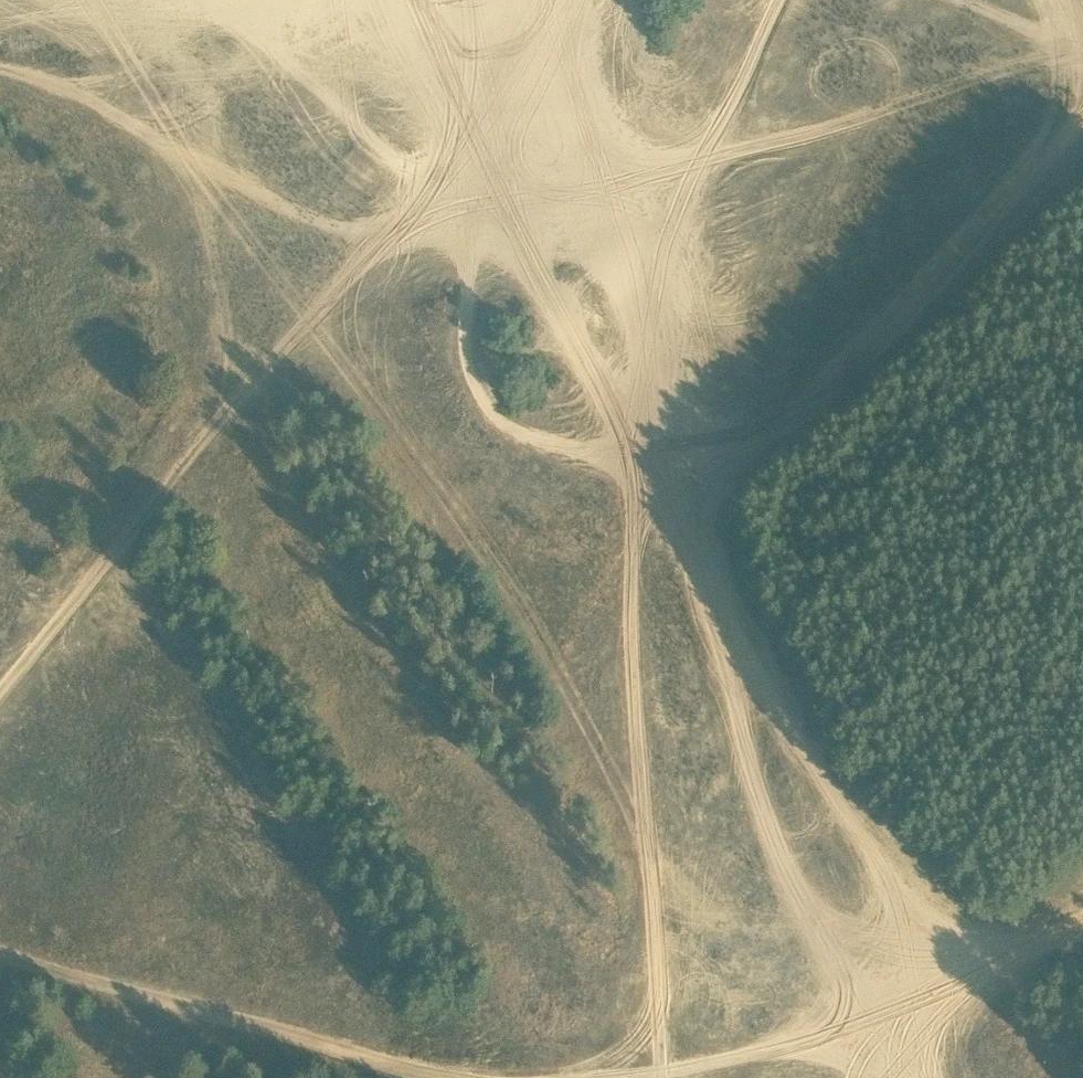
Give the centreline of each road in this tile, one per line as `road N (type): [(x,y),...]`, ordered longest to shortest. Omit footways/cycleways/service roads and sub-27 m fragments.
road 1 (track): [(0,944),(442,1077)]
road 2 (track): [(664,1077),(693,1076),(932,988),(1082,898)]

